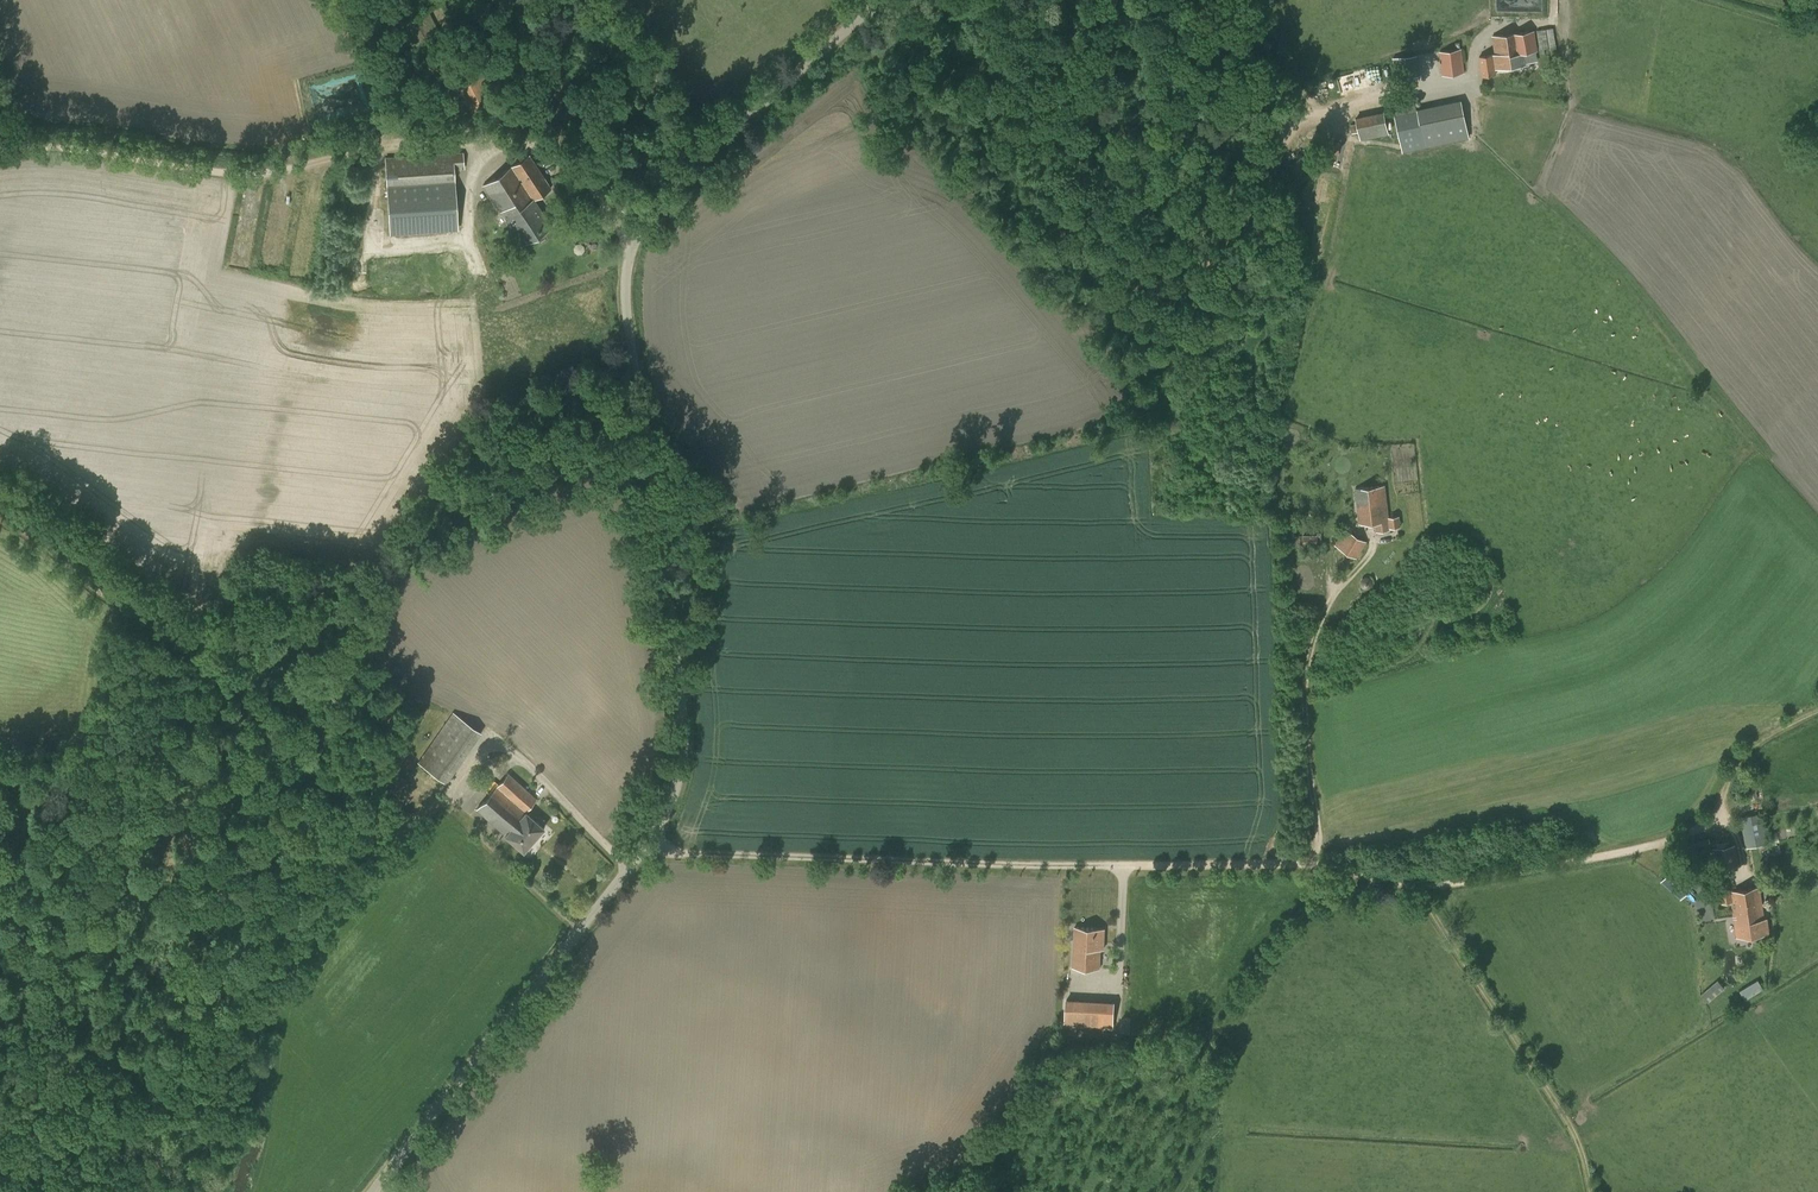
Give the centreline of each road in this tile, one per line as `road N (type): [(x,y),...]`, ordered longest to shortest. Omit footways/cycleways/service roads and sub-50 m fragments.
road 1 (track): [(643,851),(1048,867),(1323,864),(1427,890),(1706,835),(1758,743),(1817,710)]
road 2 (tertiary): [(373,1191),(643,851),(681,771),(629,341),(630,253)]
road 3 (unclassified): [(237,173),(400,143),(527,144),(557,155),(583,179),(630,253)]
road 4 (tertiary): [(630,253),(656,201),(691,166),(884,0)]
road 5 (track): [(0,149),(47,146),(237,173)]
road 6 (track): [(1227,0),(1273,105),(1292,119),(1381,95)]

